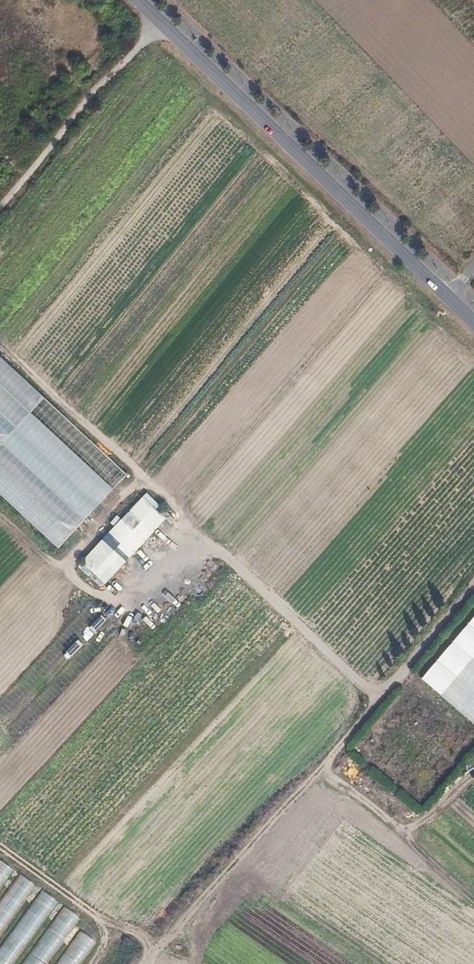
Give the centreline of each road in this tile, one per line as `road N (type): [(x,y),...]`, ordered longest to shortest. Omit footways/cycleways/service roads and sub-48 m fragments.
road 1 (track): [(152,963),(473,585)]
road 2 (tertiary): [(448,296),(135,0)]
road 3 (track): [(378,701),(223,554),(185,540)]

